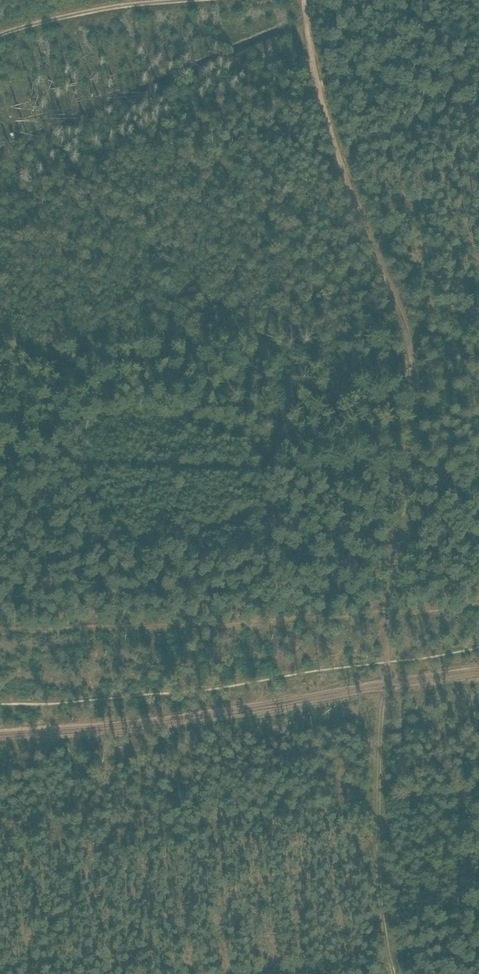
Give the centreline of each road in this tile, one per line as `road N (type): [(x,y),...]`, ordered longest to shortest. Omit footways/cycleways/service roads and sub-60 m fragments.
road 1 (track): [(302,0),(357,215),(411,347),(414,395),(386,663)]
road 2 (track): [(478,672),(192,719),(0,735)]
road 3 (track): [(386,663),(381,785),(397,973)]
road 4 (track): [(196,0),(116,7),(0,35)]

